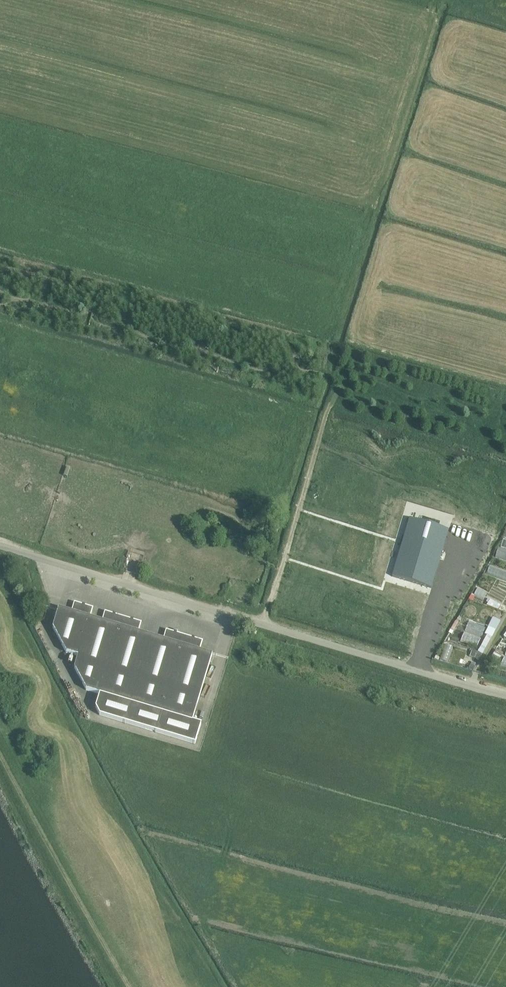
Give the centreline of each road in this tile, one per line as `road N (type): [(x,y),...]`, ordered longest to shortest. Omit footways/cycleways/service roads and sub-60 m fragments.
road 1 (unclassified): [(505,695),(0,546)]
road 2 (track): [(0,742),(135,986)]

